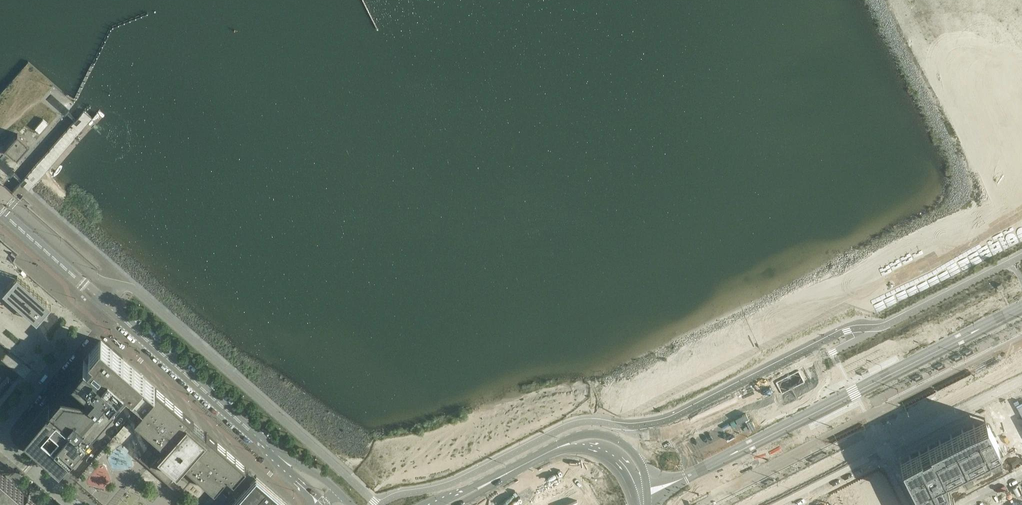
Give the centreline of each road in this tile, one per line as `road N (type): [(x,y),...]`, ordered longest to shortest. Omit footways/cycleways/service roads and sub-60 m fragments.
road 1 (tertiary): [(1021,314),(648,504)]
road 2 (tertiary): [(106,304),(281,460),(317,504)]
road 3 (residential): [(106,304),(0,431)]
road 4 (tertiary): [(879,440),(1021,368)]
road 5 (tertiary): [(753,504),(879,440)]
road 6 (tertiary): [(0,212),(106,304)]

